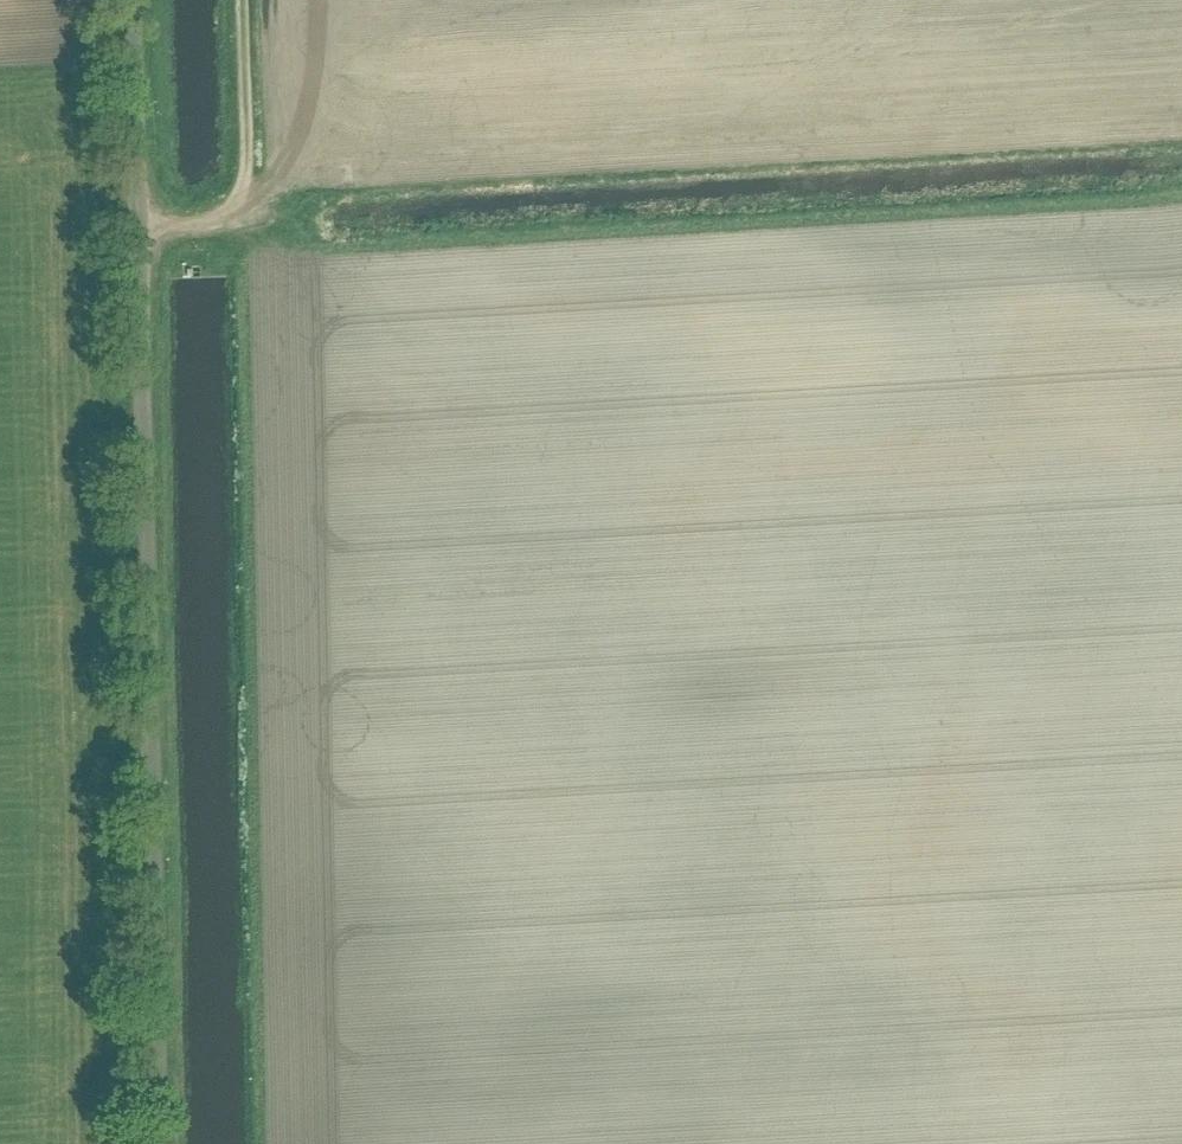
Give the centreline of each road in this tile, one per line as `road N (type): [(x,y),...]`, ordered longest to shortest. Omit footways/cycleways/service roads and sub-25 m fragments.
road 1 (unclassified): [(153,1143),(134,0)]

